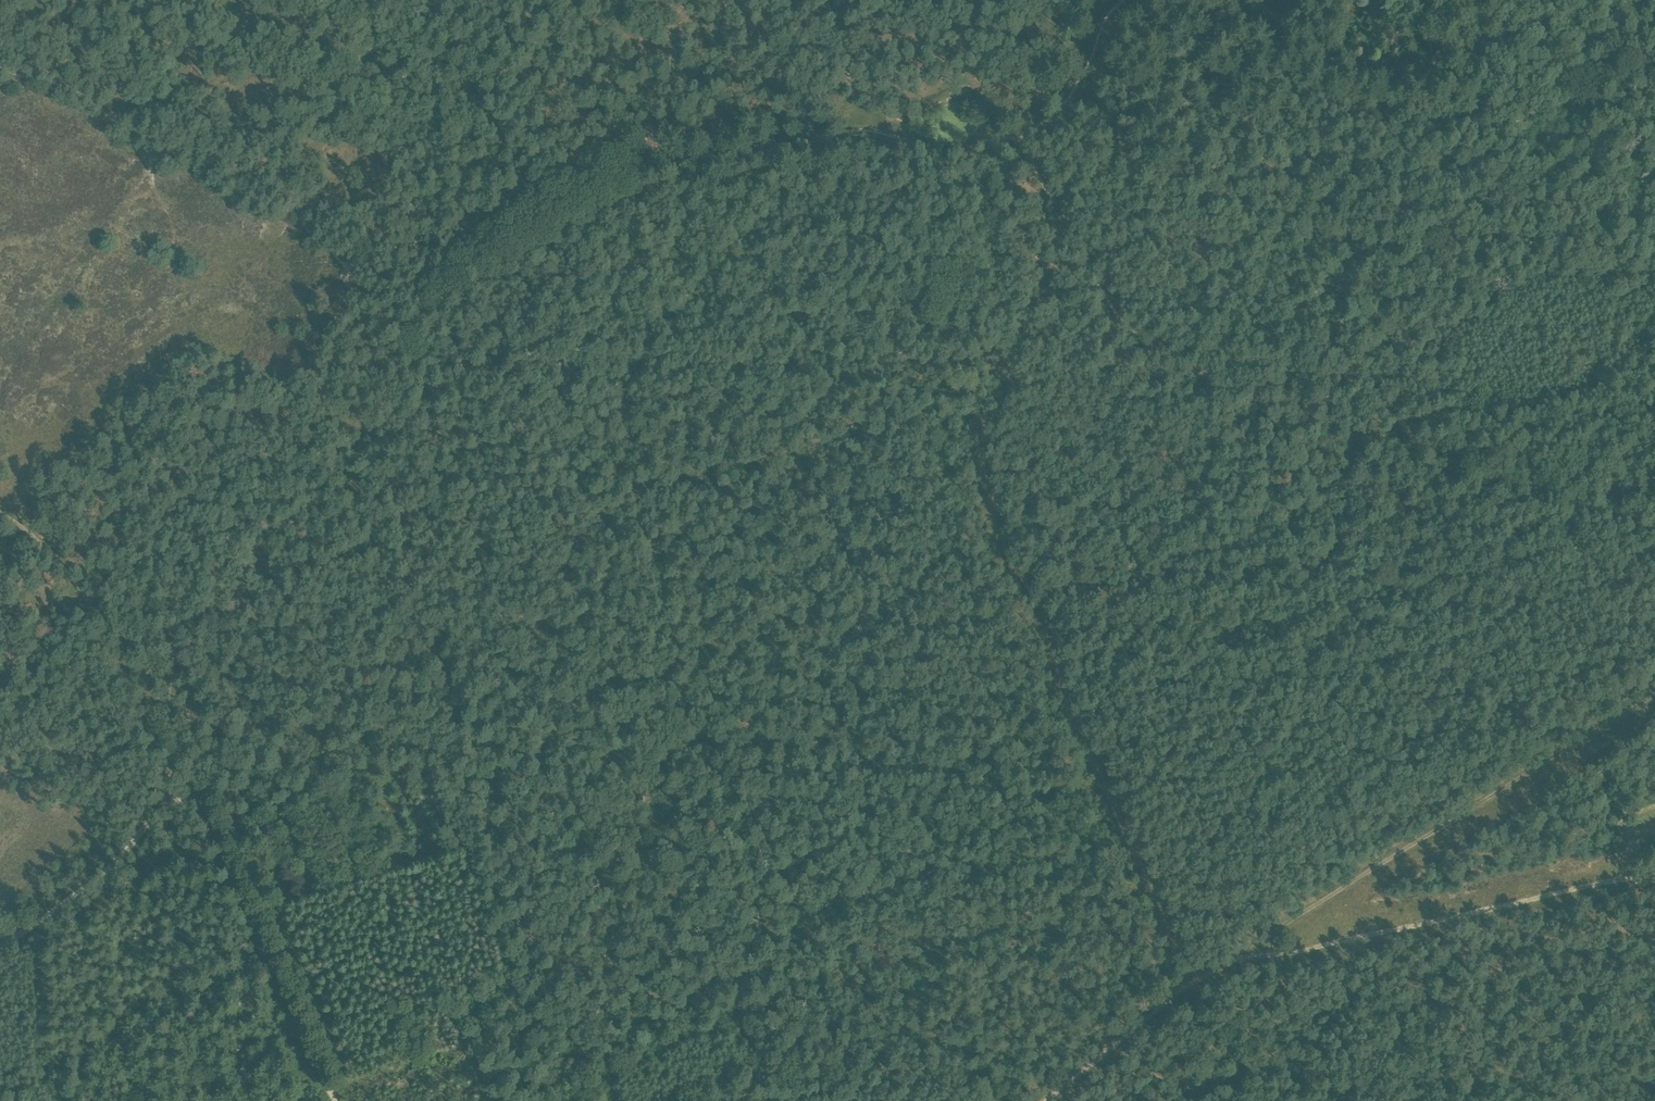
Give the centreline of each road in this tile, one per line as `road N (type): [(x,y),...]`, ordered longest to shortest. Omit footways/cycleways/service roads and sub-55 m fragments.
road 1 (track): [(1044,1100),(1190,986),(1237,961),(1654,870)]
road 2 (track): [(451,296),(476,259),(620,164),(868,135),(957,147),(1022,138)]
road 3 (track): [(170,707),(182,651),(345,467),(451,296)]
road 4 (track): [(1237,961),(1654,697)]
road 5 (track): [(165,797),(208,808),(338,1100)]
road 6 (track): [(170,707),(73,574),(0,512)]
road 7 (track): [(0,940),(137,836),(165,797)]
road 8 (track): [(1022,138),(1065,104),(1108,14),(1123,0)]

